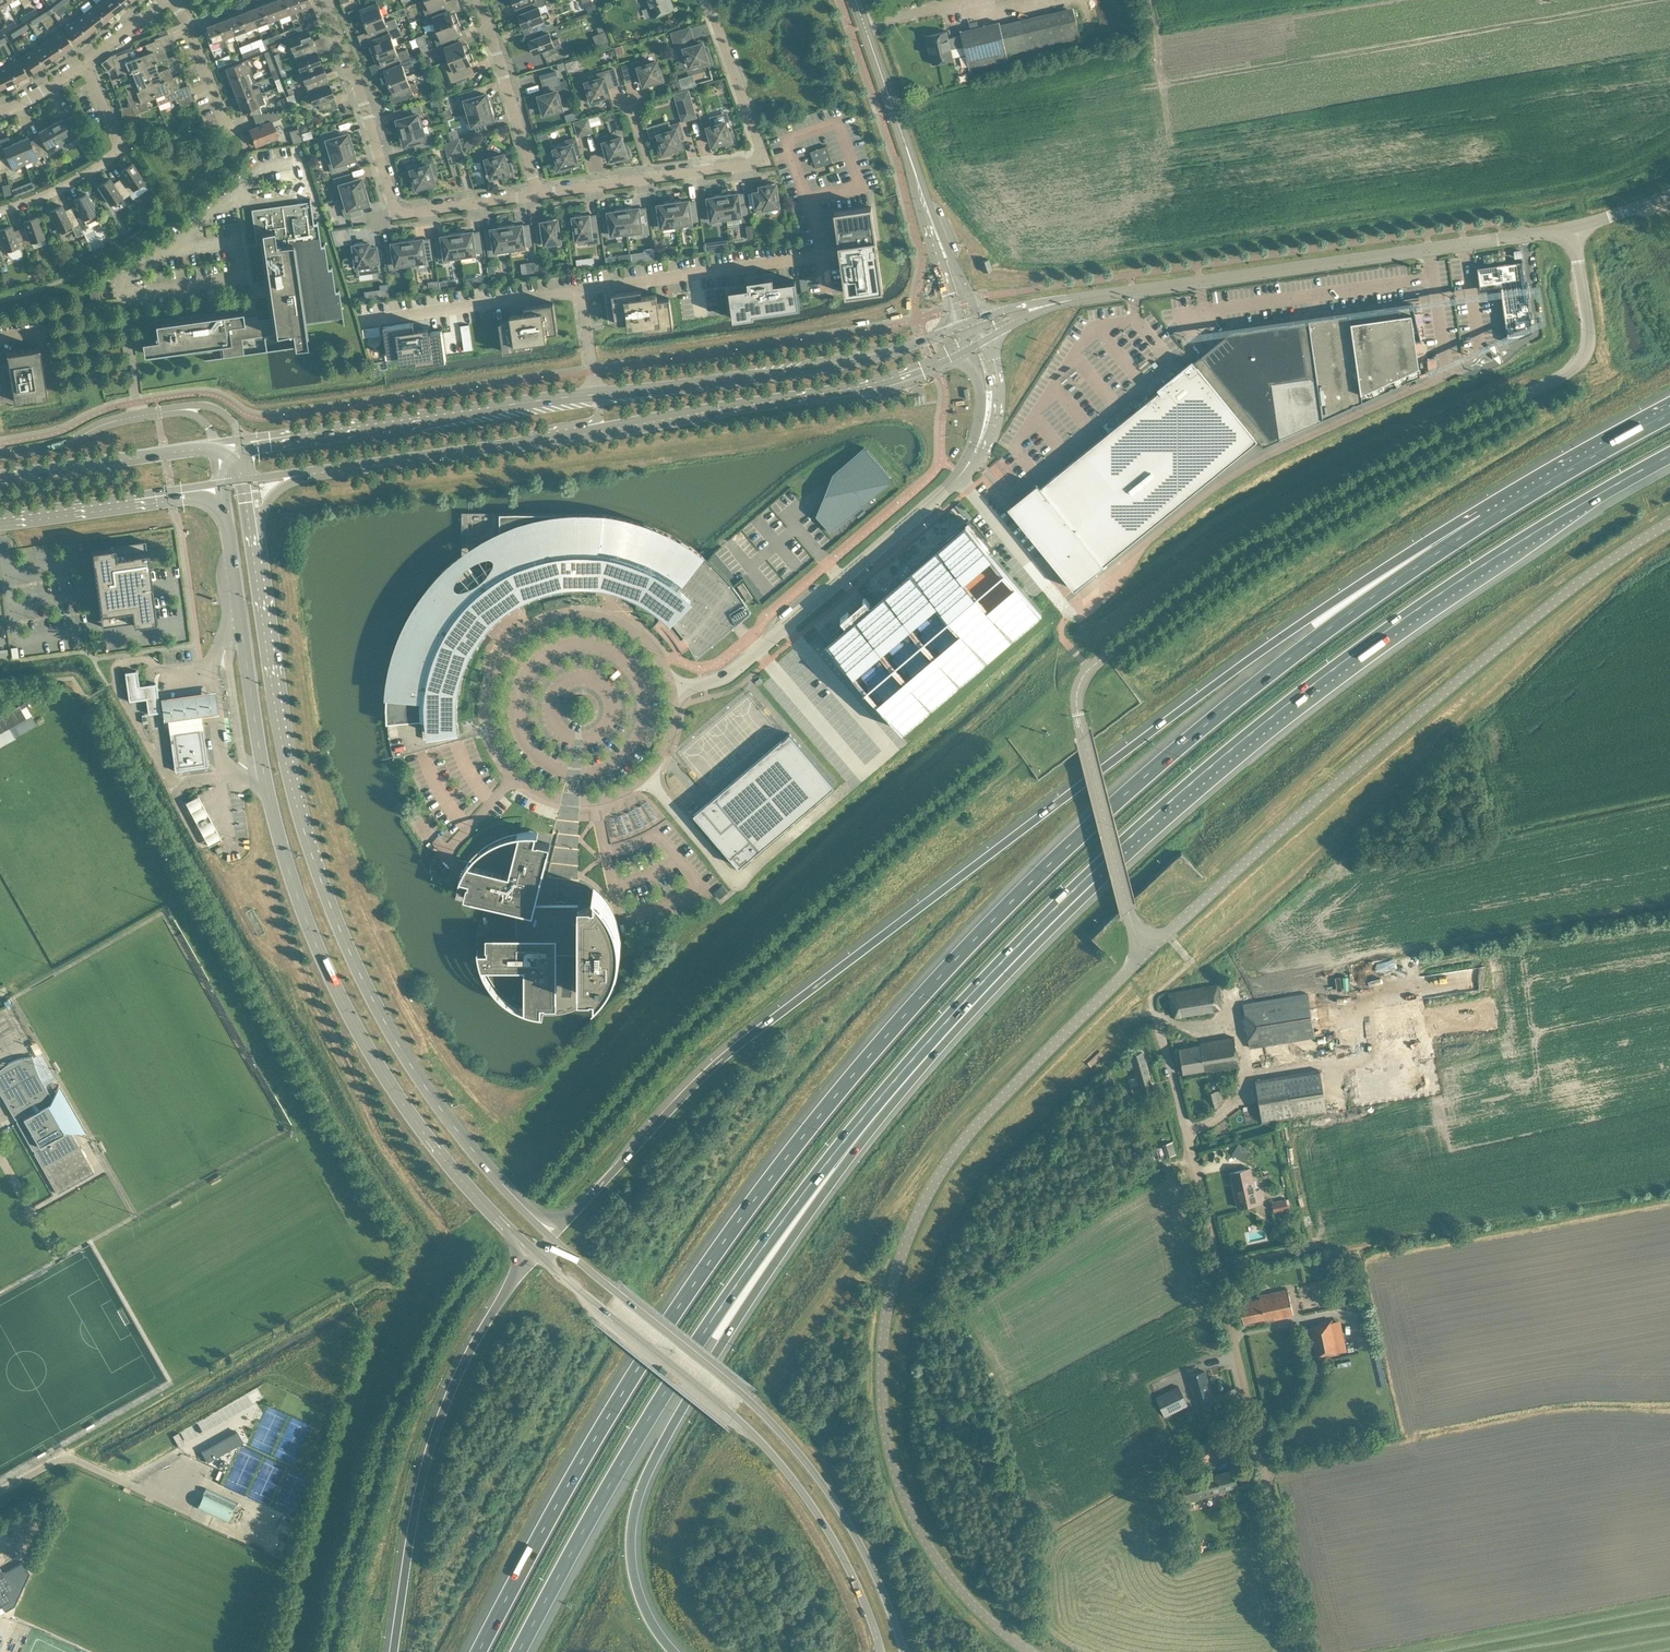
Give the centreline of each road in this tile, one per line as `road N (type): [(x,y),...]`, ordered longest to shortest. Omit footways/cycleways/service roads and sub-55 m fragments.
road 1 (motorway): [(1491,517),(1192,735),(960,953),(756,1196),(633,1374),(479,1651)]
road 2 (motorway): [(1491,517),(1346,593),(1150,730),(714,1068),(552,1237)]
road 3 (motorway): [(866,1115),(1042,919),(1237,744),(1441,593),(1669,456)]
road 4 (unclassified): [(1147,952),(1130,919),(1078,713),(1083,678),(1254,543),(1574,368),(1588,330),(1572,229)]
road 5 (secondary): [(218,486),(266,782),(308,923),(392,1083),(459,1172),(538,1253)]
road 6 (unclassified): [(1031,1651),(962,1593),(909,1508),(885,1422),(887,1314),(914,1225),(950,1159),(1147,952)]
road 7 (secondary): [(552,1237),(413,1068),(351,955),(295,785),(254,533)]
road 8 (unclassified): [(1147,952),(1560,597),(1669,524)]
road 9 (unclassified): [(1299,1651),(1152,1012)]
road 10 (motorway): [(521,1651),(659,1398),(866,1115)]
road 11 (track): [(1191,962),(1578,610),(1669,550)]
road 12 (motorway): [(671,1651),(635,1596),(628,1550),(635,1501),(676,1417),(846,1162),(866,1115)]
road 13 (secondary): [(905,1651),(861,1547),(800,1456),(744,1396),(552,1237)]
road 14 (secondary): [(538,1253),(788,1470),(825,1523),(882,1651)]
road 15 (unclassified): [(1073,300),(1572,229)]
road 16 (motorway): [(538,1253),(496,1304),(444,1405),(413,1505),(393,1651)]
road 17 (tertiary): [(577,435),(867,388),(969,349)]
road 18 (unclassified): [(675,689),(726,677),(974,456)]
road 19 (tertiary): [(962,328),(857,361),(598,394)]
road 20 (tertiary): [(598,394),(241,443)]
road 21 (tertiary): [(299,474),(577,435)]
road 22 (residential): [(653,177),(750,163),(760,155),(707,0)]
road 23 (tertiary): [(940,239),(856,0)]
road 24 (residential): [(0,209),(66,183),(114,151),(118,144),(83,62)]
road 25 (secondary): [(0,518),(218,486)]
road 26 (residential): [(397,208),(325,0)]
road 27 (secondary): [(213,447),(0,477)]
road 28 (motorway): [(1669,413),(1491,517)]
road 29 (residential): [(538,193),(477,0)]
road 30 (residential): [(0,455),(182,409)]
road 31 (residential): [(397,208),(538,193)]
road 32 (residential): [(227,123),(172,0)]
road 33 (unclassified): [(974,456),(988,443),(997,405),(988,338)]

